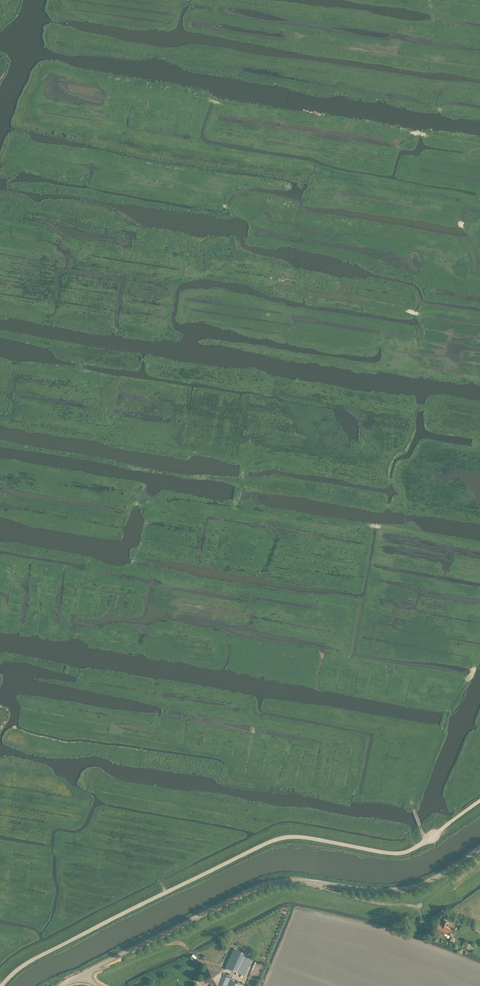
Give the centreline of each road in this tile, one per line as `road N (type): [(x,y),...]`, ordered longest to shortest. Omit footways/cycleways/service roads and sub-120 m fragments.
road 1 (track): [(1,985),(42,954),(272,841),(302,836),(401,852),(479,800)]
road 2 (unclassified): [(81,976),(273,881),(401,888),(444,874),(479,849)]

